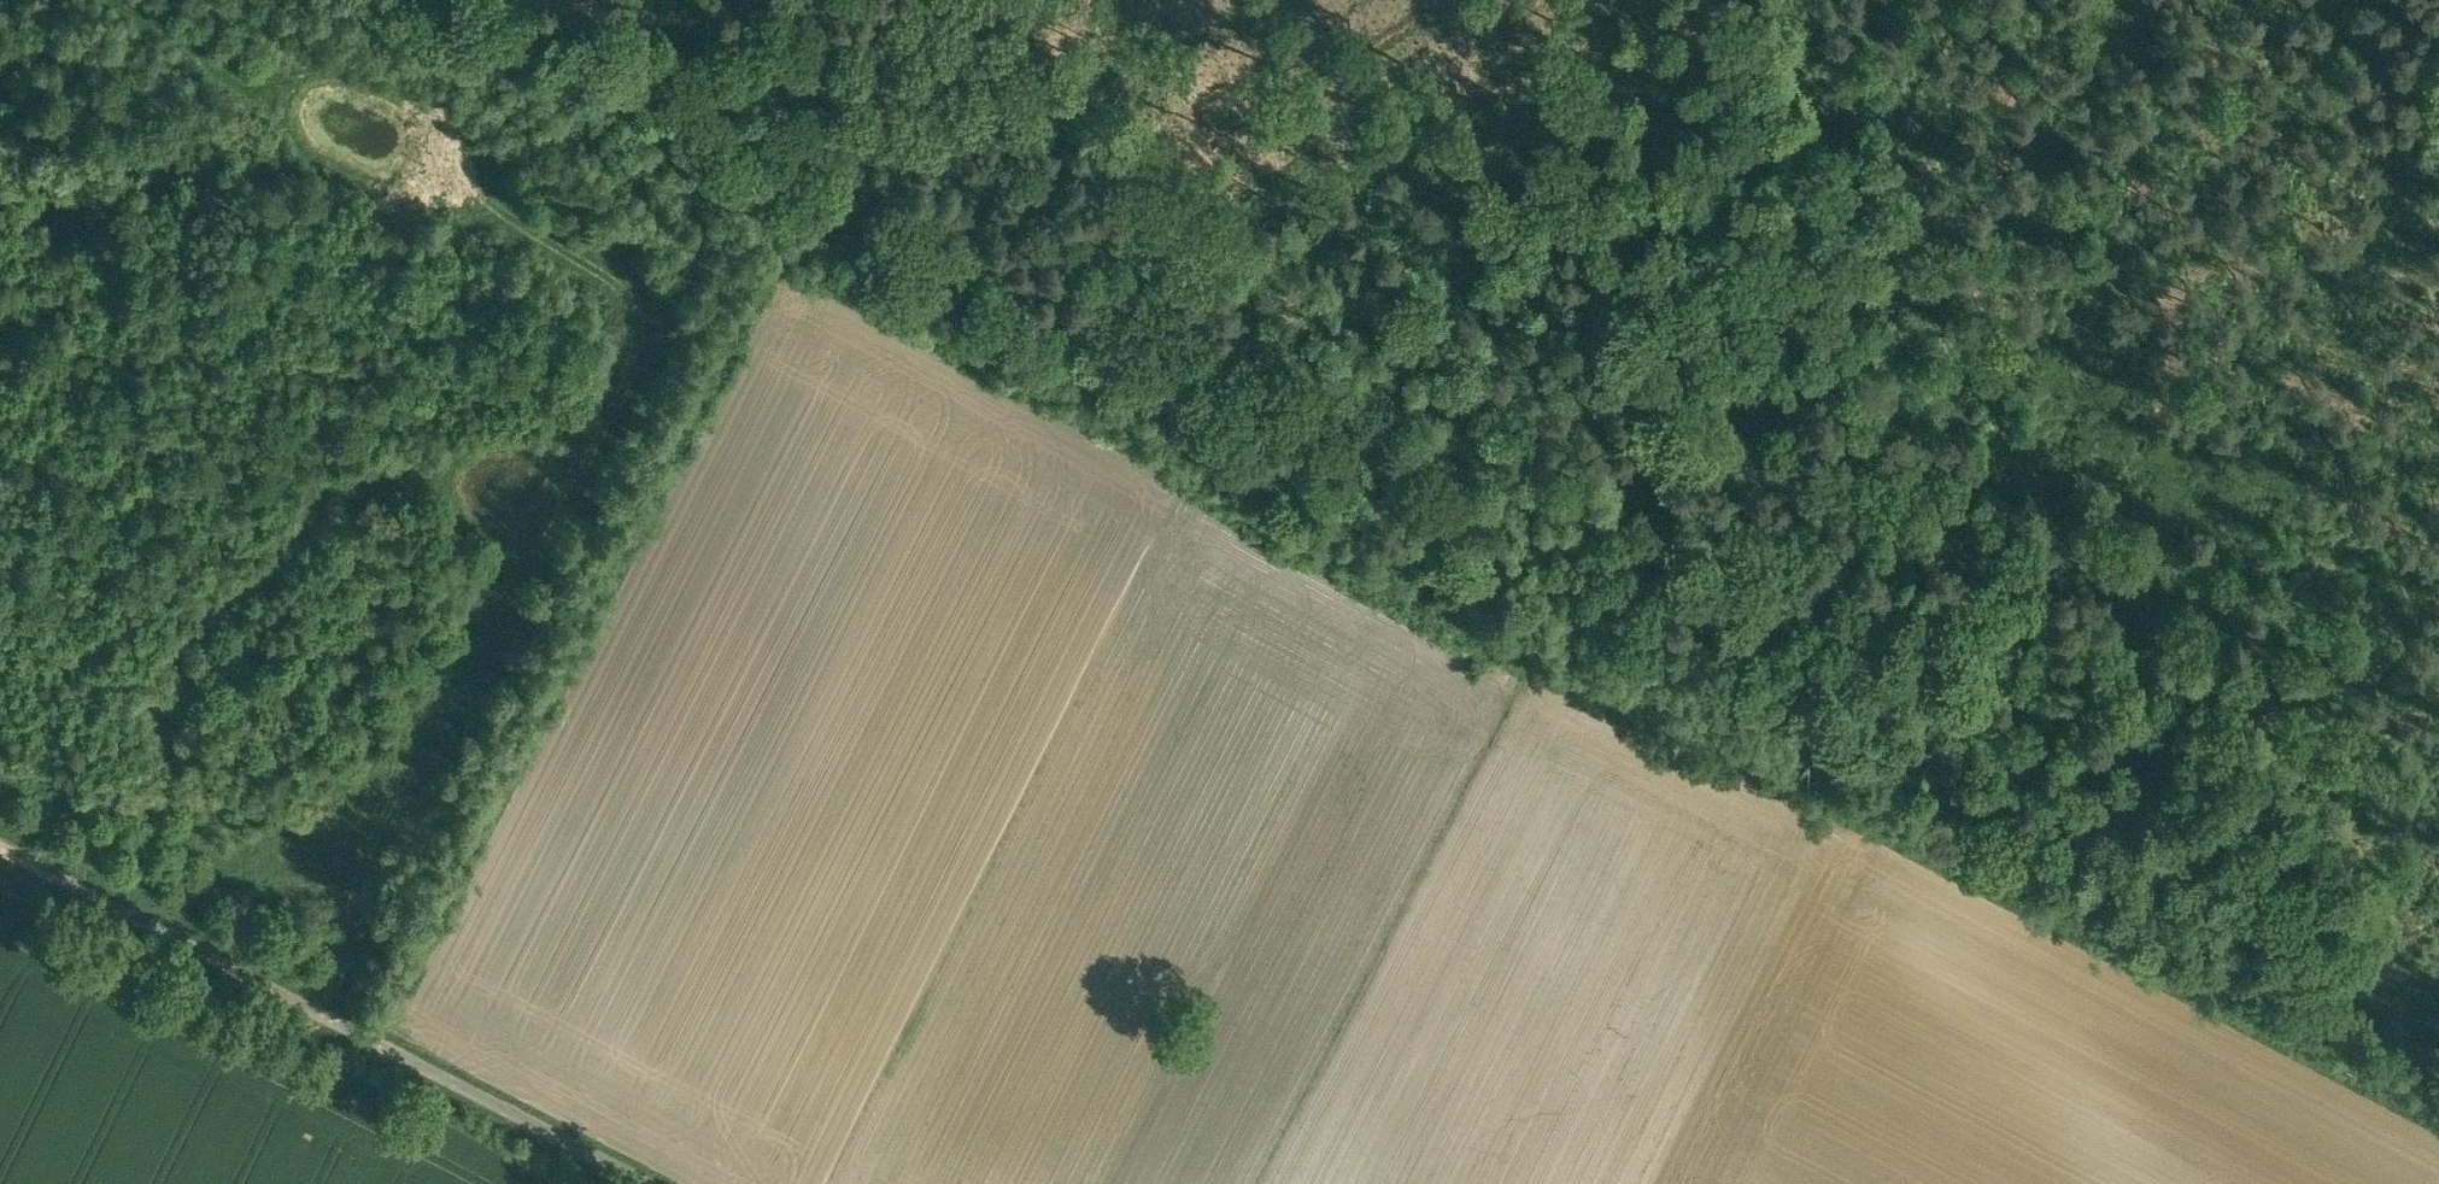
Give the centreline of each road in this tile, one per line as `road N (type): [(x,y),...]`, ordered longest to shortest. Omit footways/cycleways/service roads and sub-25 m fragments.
road 1 (track): [(399,0),(1160,394)]
road 2 (unclassified): [(0,848),(647,1183)]

